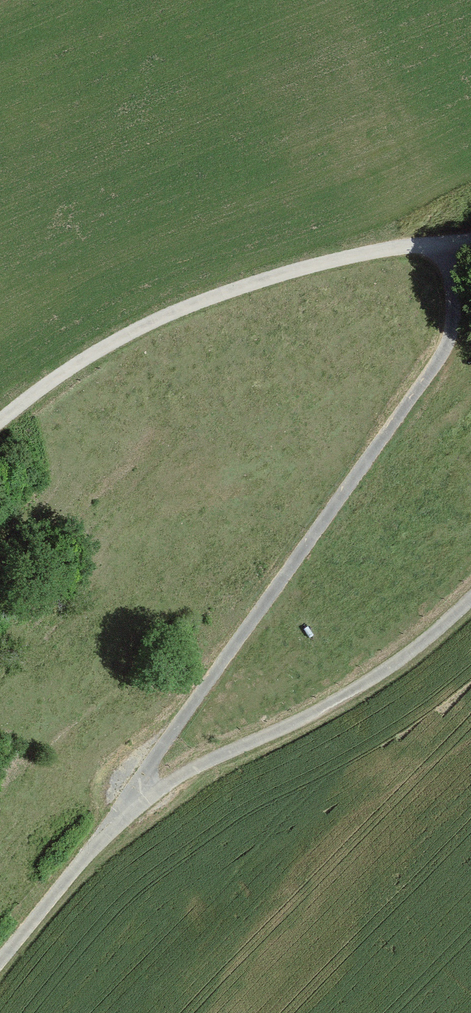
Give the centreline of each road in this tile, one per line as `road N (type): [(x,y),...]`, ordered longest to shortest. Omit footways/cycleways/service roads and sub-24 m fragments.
road 1 (unclassified): [(441,244),(455,304),(446,347),(119,815)]
road 2 (unclassified): [(441,244),(355,254),(174,315),(66,370),(0,421)]
road 3 (unclassified): [(470,601),(364,687),(119,815)]
road 4 (unclassified): [(119,815),(0,962)]

